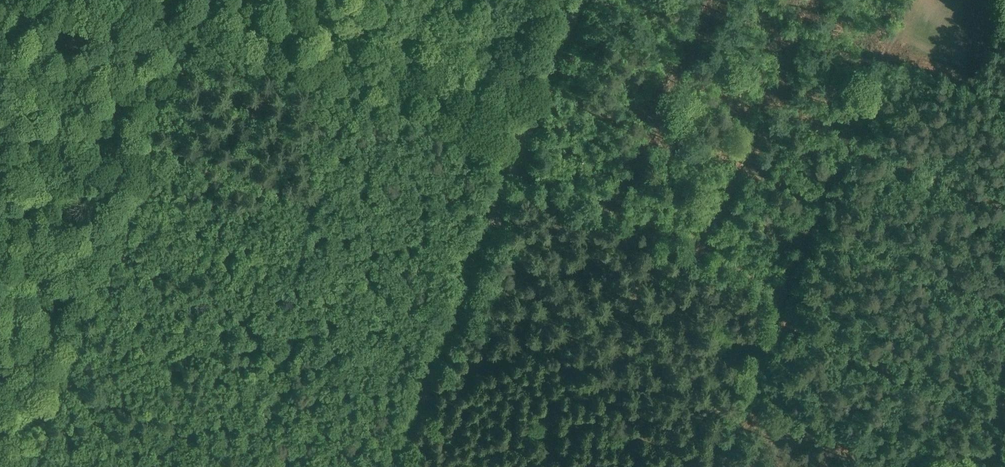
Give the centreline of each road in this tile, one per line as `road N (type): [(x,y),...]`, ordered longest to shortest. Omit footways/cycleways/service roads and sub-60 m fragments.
road 1 (track): [(401,466),(585,0)]
road 2 (track): [(885,26),(717,466)]

